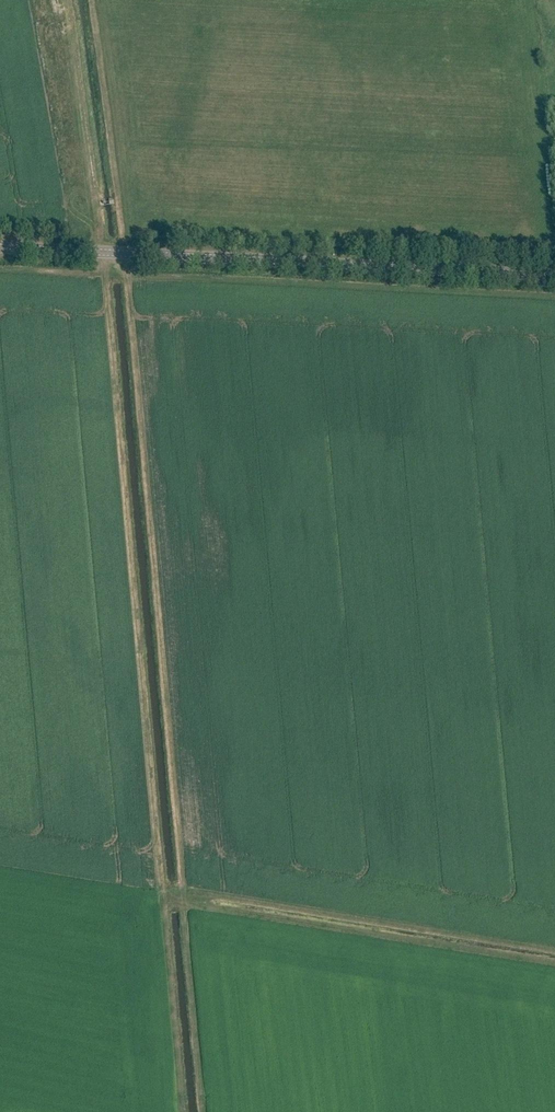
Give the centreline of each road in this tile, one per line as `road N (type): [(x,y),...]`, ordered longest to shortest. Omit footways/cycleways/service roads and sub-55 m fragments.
road 1 (tertiary): [(554,275),(0,248)]
road 2 (track): [(68,0),(103,253)]

